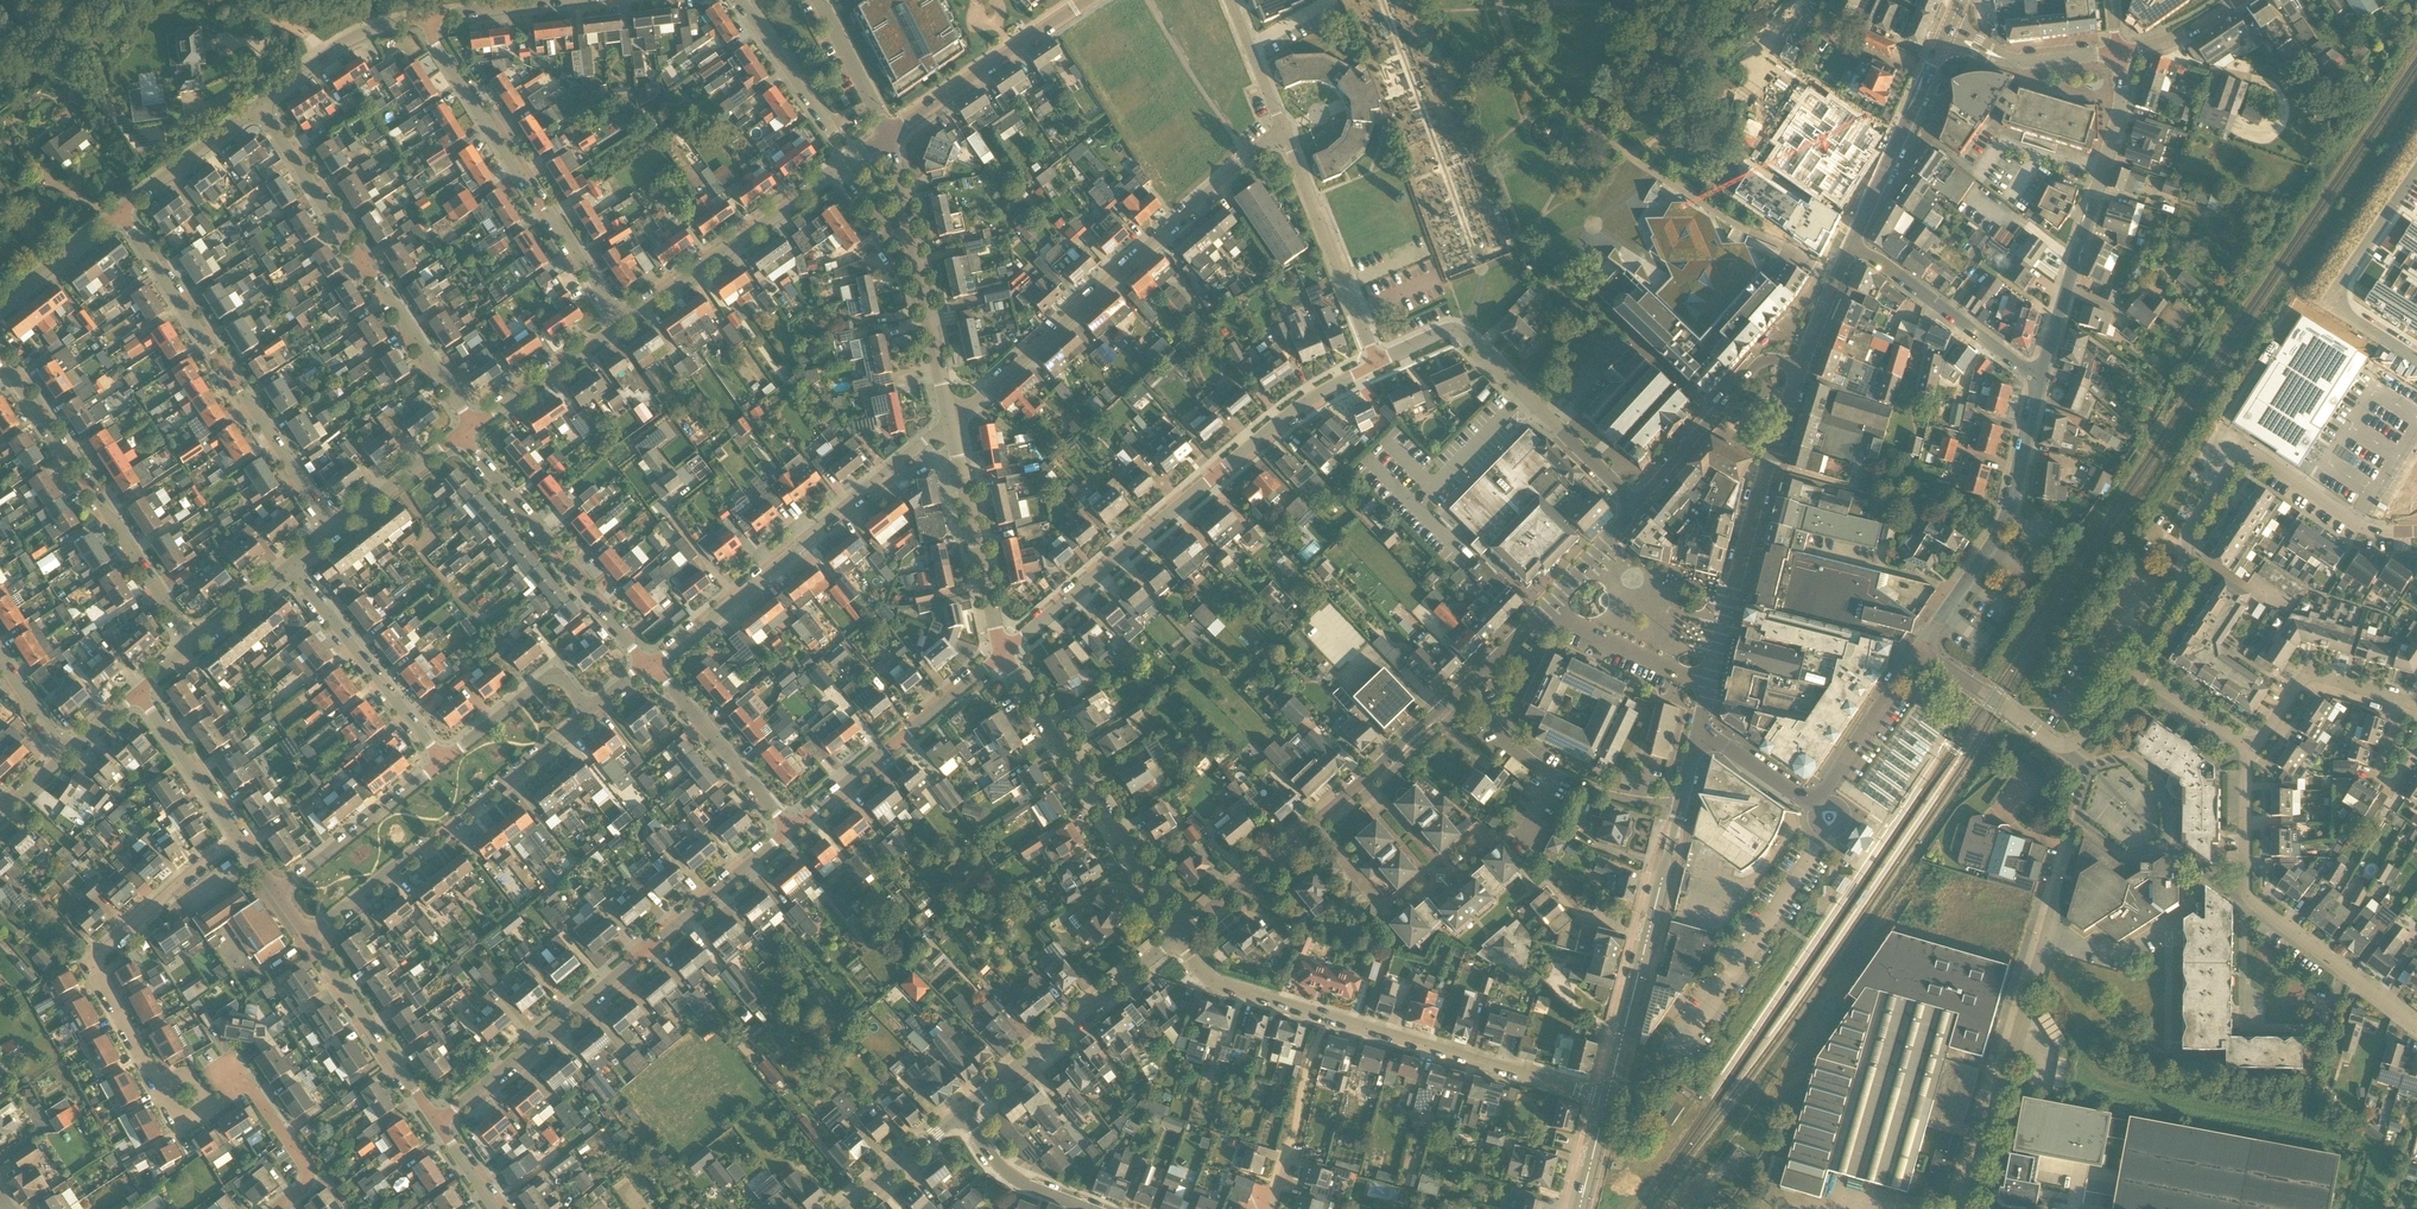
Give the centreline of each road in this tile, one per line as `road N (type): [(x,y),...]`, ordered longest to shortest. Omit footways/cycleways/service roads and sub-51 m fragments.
road 1 (residential): [(1962,1208),(2092,772),(2062,746)]
road 2 (residential): [(1005,653),(1284,416),(1377,363)]
road 3 (residential): [(1607,1100),(1218,985),(1178,935)]
road 4 (residential): [(438,1125),(789,831)]
road 5 (residential): [(2137,672),(2181,595),(2185,537),(2244,456),(2260,458),(2363,529),(2416,532)]
road 6 (residential): [(948,421),(1248,158)]
road 7 (residential): [(647,665),(948,421)]
road 8 (residential): [(473,426),(259,105)]
road 9 (residential): [(331,533),(122,213)]
road 10 (tertiary): [(1178,935),(1465,690)]
road 11 (residential): [(622,324),(418,19)]
road 12 (residential): [(306,938),(591,713)]
road 13 (residential): [(2416,1028),(2249,904),(2247,749)]
road 14 (residential): [(191,648),(0,354)]
road 15 (residential): [(2040,381),(2120,104),(2118,53)]
road 16 (residential): [(158,1088),(90,969),(236,835)]
road 17 (residential): [(1377,363),(1456,332),(1637,504)]
road 18 (secondary): [(1710,688),(1800,368)]
road 19 (residential): [(1178,935),(1005,653)]
road 20 (residential): [(622,324),(889,135)]
road 21 (residential): [(1920,653),(1996,536),(2040,381)]
road 22 (residential): [(647,665),(461,436)]
road 23 (residential): [(948,421),(889,135)]
road 24 (tertiary): [(959,1116),(1178,935)]
road 25 (residential): [(789,831),(1005,653)]
road 26 (residential): [(2416,358),(2338,309),(2337,293),(2416,174)]
road 27 (residential): [(1377,363),(1284,134)]
road 28 (residential): [(443,761),(290,568)]
road 29 (residential): [(889,135),(1089,0)]
road 30 (residential): [(1005,653),(948,421)]
road 31 (residential): [(1852,243),(2040,381)]
road 32 (secondary): [(1852,243),(1947,33)]
road 33 (residential): [(438,1125),(306,938)]
road 34 (residential): [(789,831),(647,665)]
road 35 (residential): [(276,893),(443,761)]
road 36 (secondary): [(1648,933),(1699,730)]
road 37 (residential): [(443,761),(549,676),(591,713)]
road 38 (residential): [(1524,831),(1554,777),(1509,746),(1465,690)]
road 39 (residential): [(1149,0),(1248,158)]
road 40 (residential): [(2247,749),(2301,683),(2316,678),(2397,704)]
road 41 (residential): [(259,105),(353,37),(418,19)]
road 42 (residential): [(275,1208),(304,1187),(306,1168),(233,1064)]
road 43 (tertiary): [(1710,688),(1547,610)]
road 44 (residential): [(473,426),(622,324)]
road 45 (residential): [(2118,53),(2031,62),(1997,57),(1947,33)]
road 46 (residential): [(1819,797),(1920,653)]
road 47 (residential): [(122,213),(259,105)]
road 48 (residential): [(236,835),(138,693)]
road 49 (secondary): [(1607,1100),(1648,933)]
road 50 (residential): [(2062,746),(1920,653)]
road 51 (unclassified): [(1093,1208),(998,1168),(959,1116)]
road 52 (residential): [(331,533),(461,436)]
road 53 (residential): [(0,306),(122,213)]
road 54 (residential): [(740,0),(827,125)]
road 55 (residential): [(819,0),(889,135)]
road 56 (tertiary): [(845,1208),(959,1116)]
road 57 (residential): [(418,19),(563,0)]
road 58 (residential): [(1284,134),(1231,0)]
road 59 (residential): [(1547,610),(1637,504)]
road 60 (secondary): [(1800,368),(1852,243)]
road 61 (residential): [(2247,749),(2137,672)]
road 62 (residential): [(2118,53),(2193,30),(2239,0)]
road 63 (residential): [(1715,413),(1617,328)]
road 64 (track): [(212,0),(310,38),(323,56)]
road 65 (residential): [(191,648),(290,568)]
road 66 (residential): [(1637,504),(1715,413)]

